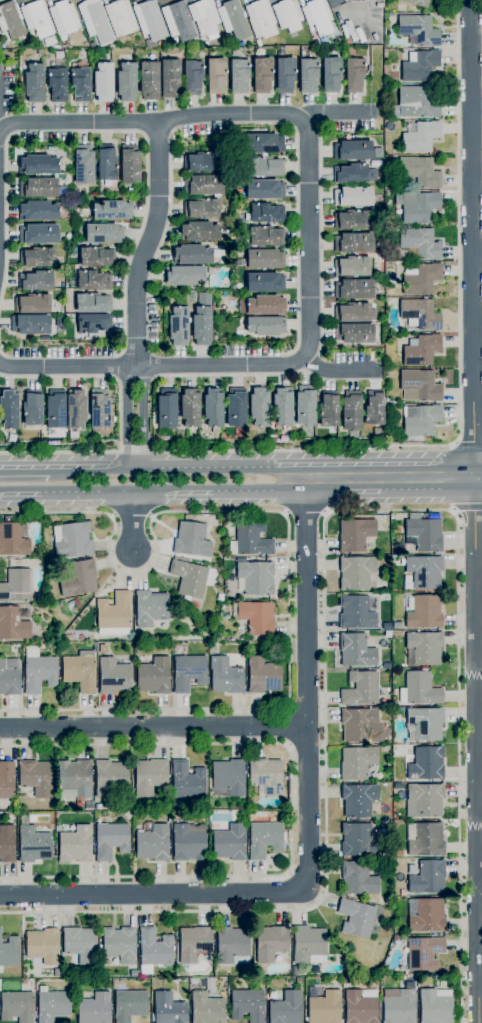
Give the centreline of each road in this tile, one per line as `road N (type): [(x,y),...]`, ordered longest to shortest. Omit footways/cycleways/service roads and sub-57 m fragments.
road 1 (residential): [(304,467),(310,893),(0,896)]
road 2 (residential): [(474,465),(478,1022)]
road 3 (residential): [(472,0),(474,465)]
road 4 (residential): [(376,370),(322,369),(304,357),(282,365),(136,368),(0,363)]
road 5 (residential): [(0,133),(19,123),(371,113)]
road 6 (residential): [(307,729),(0,729)]
road 7 (residential): [(136,368),(137,280),(158,213),(159,123)]
road 8 (residential): [(301,120),(308,136),(304,357)]
road 9 (secondary): [(474,465),(274,467)]
road 10 (secondary): [(274,467),(144,468)]

